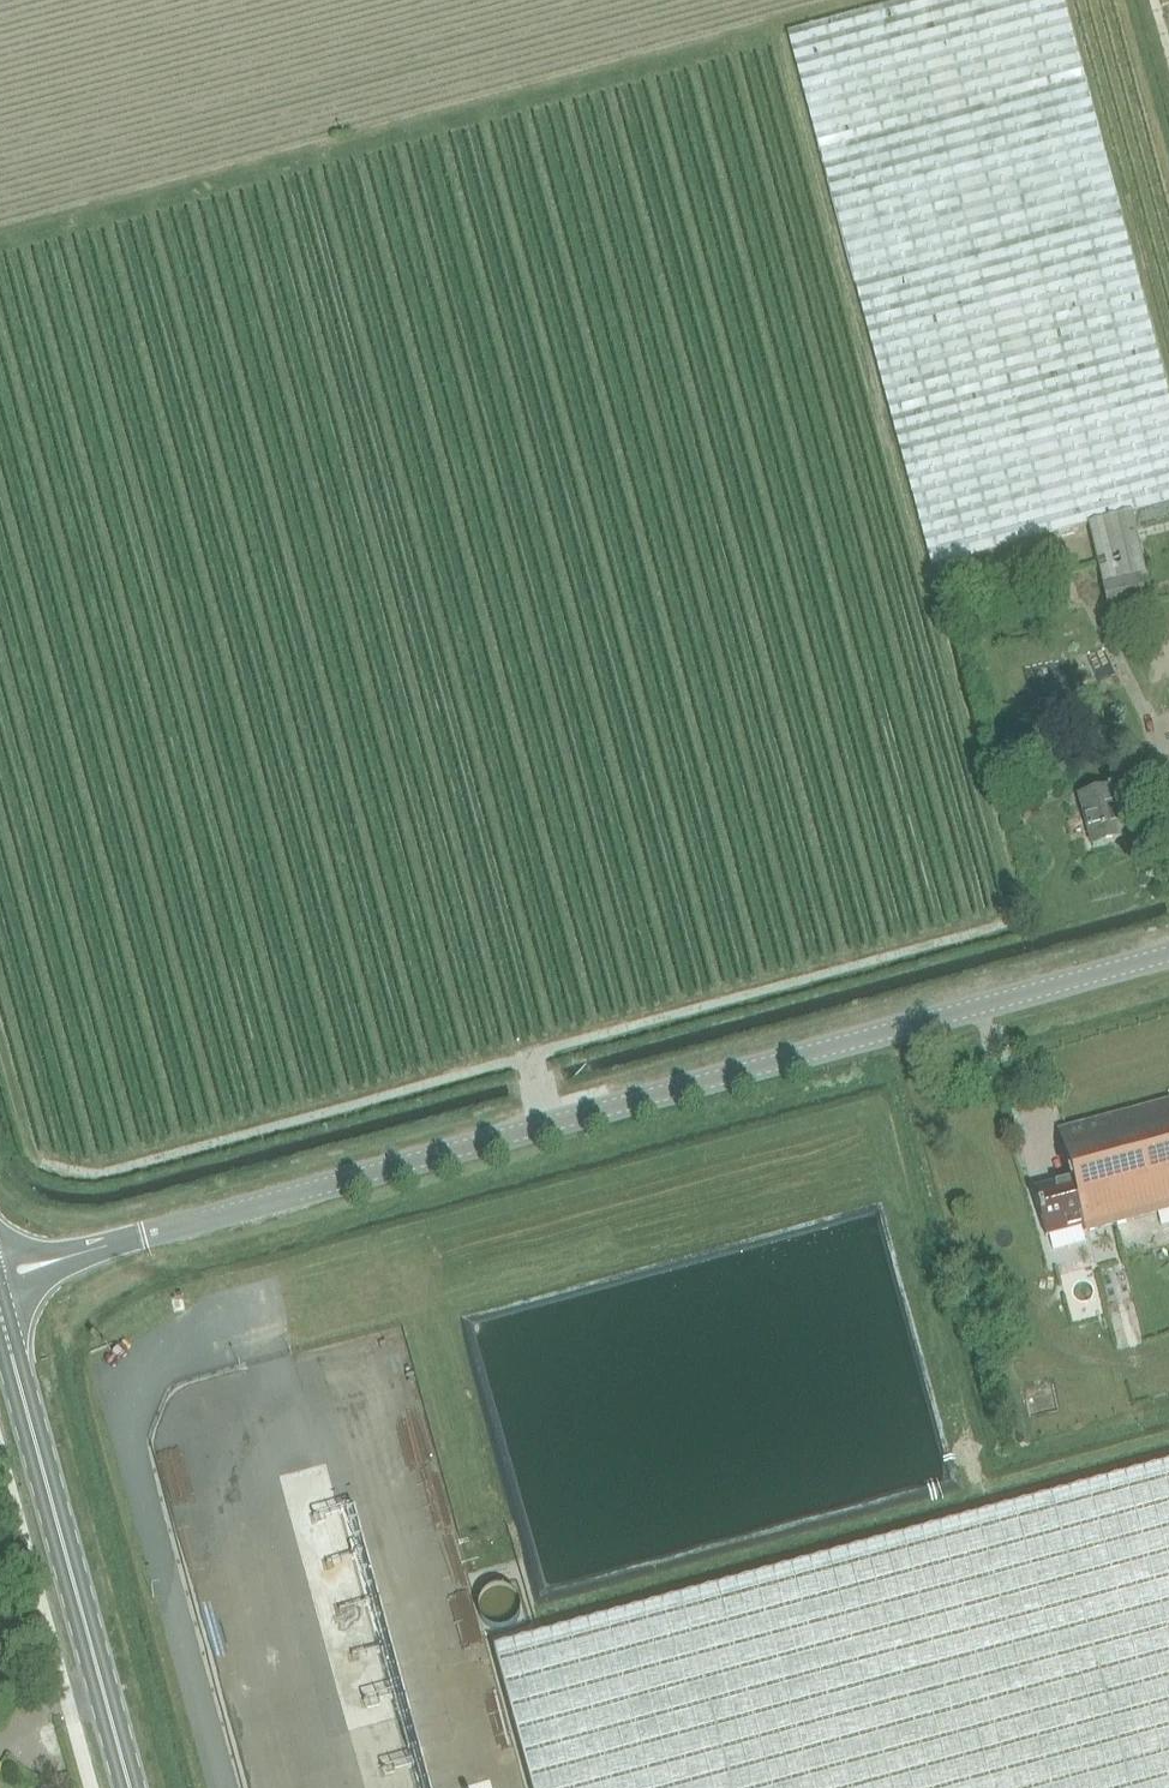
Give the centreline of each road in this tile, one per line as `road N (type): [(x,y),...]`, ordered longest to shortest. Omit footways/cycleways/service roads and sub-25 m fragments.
road 1 (unclassified): [(66,1258),(1168,955)]
road 2 (secondary): [(128,1787),(0,1317)]

